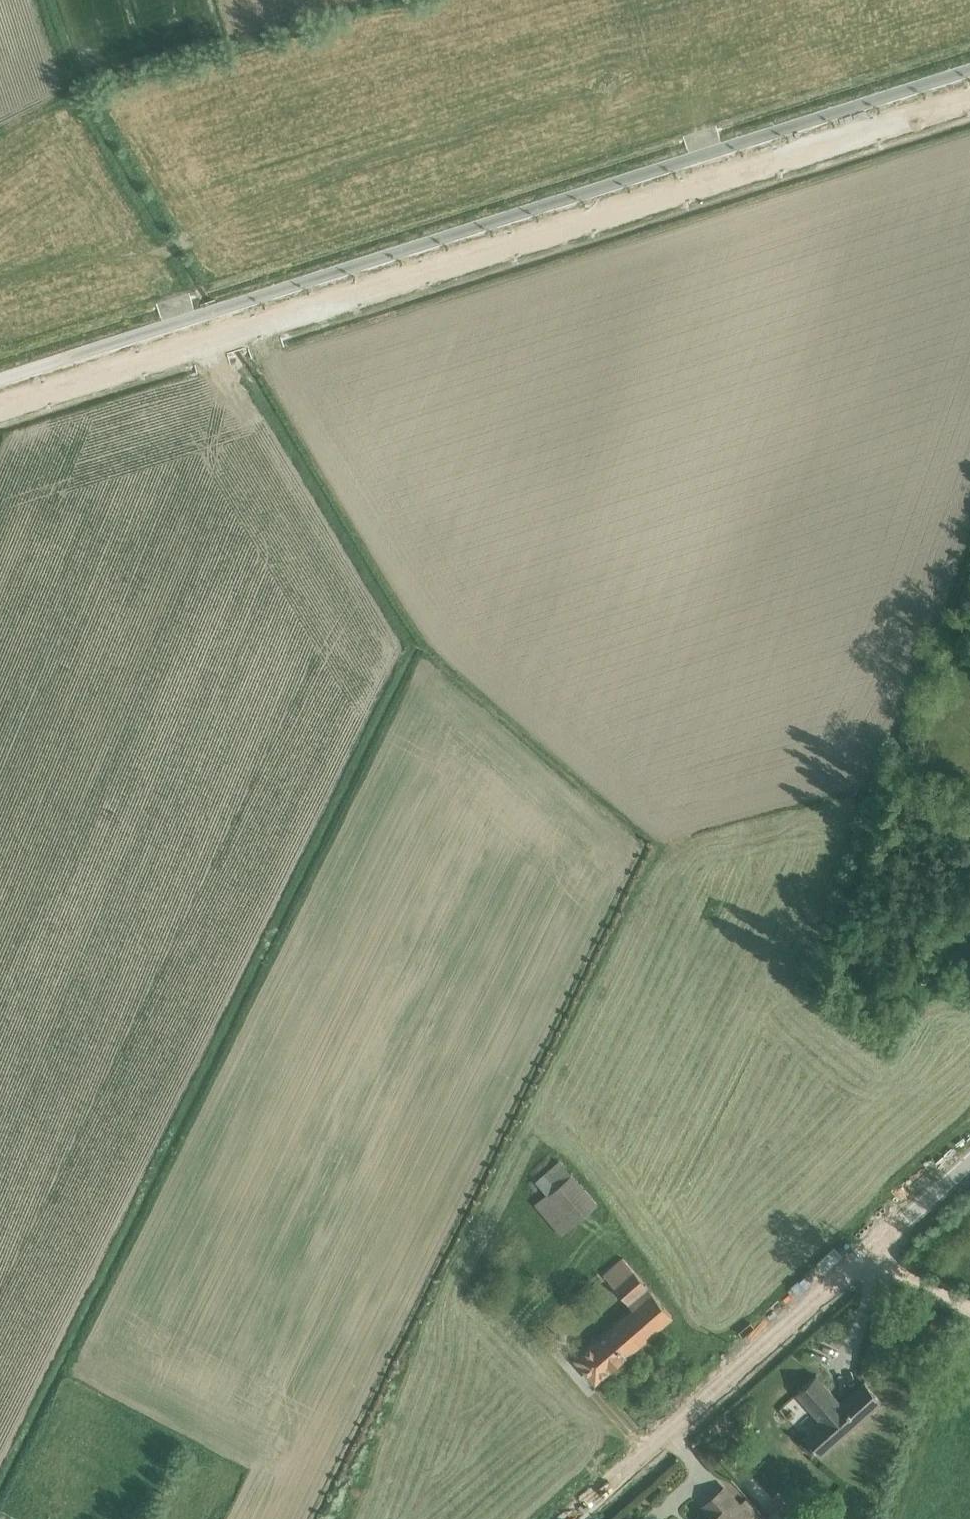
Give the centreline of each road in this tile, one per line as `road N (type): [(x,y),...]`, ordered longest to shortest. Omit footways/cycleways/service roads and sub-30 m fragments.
road 1 (residential): [(0,404),(969,98)]
road 2 (residential): [(572,1518),(866,1259)]
road 3 (residential): [(866,1259),(969,1167)]

